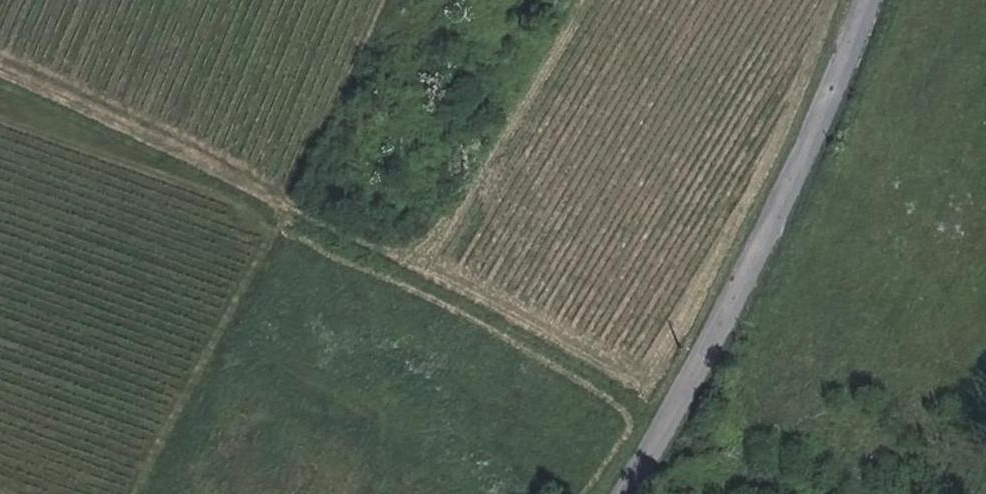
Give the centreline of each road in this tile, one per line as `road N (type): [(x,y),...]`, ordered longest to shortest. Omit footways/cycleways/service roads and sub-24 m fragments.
road 1 (residential): [(864,0),(741,304),(627,493)]

